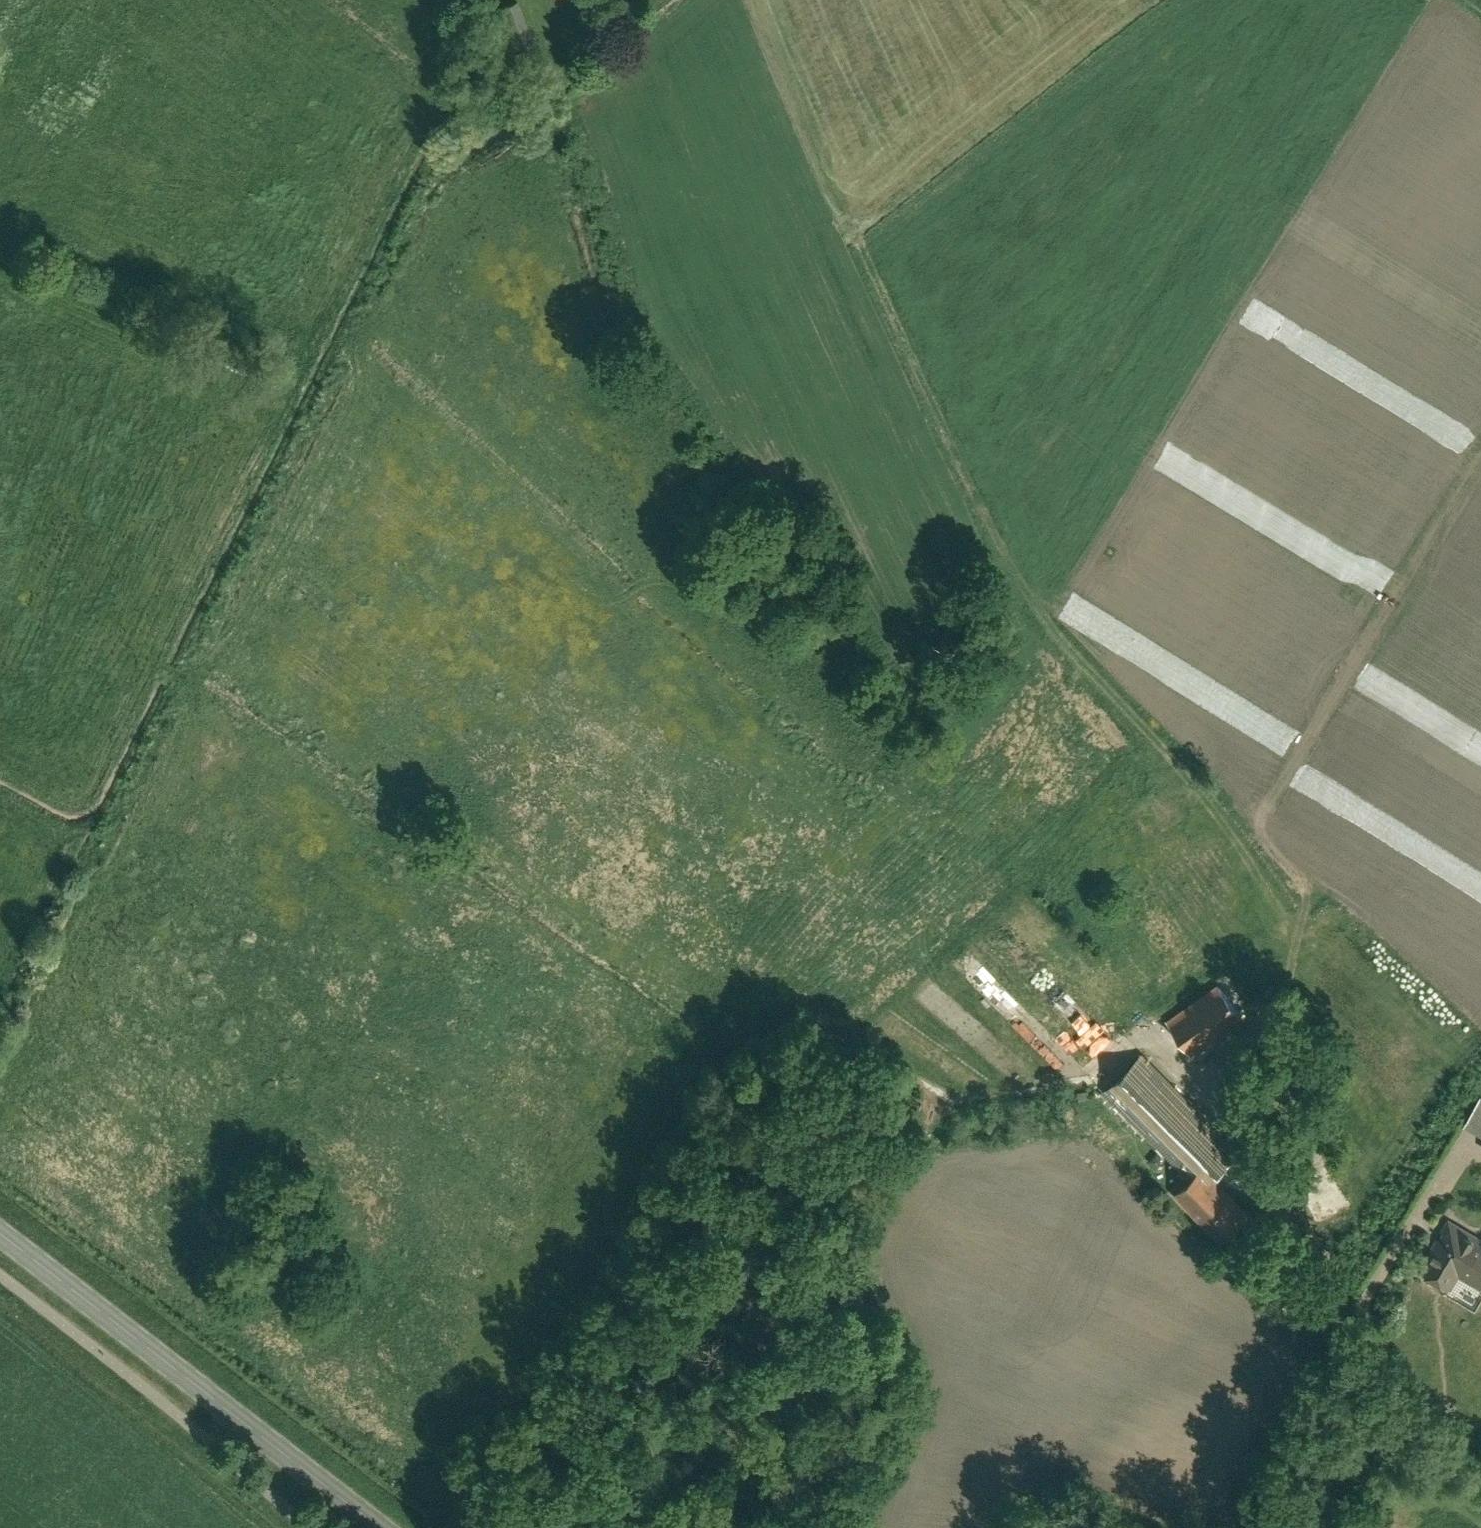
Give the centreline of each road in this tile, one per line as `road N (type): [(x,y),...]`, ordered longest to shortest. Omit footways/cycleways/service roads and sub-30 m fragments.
road 1 (secondary): [(376,1527),(0,1233)]

